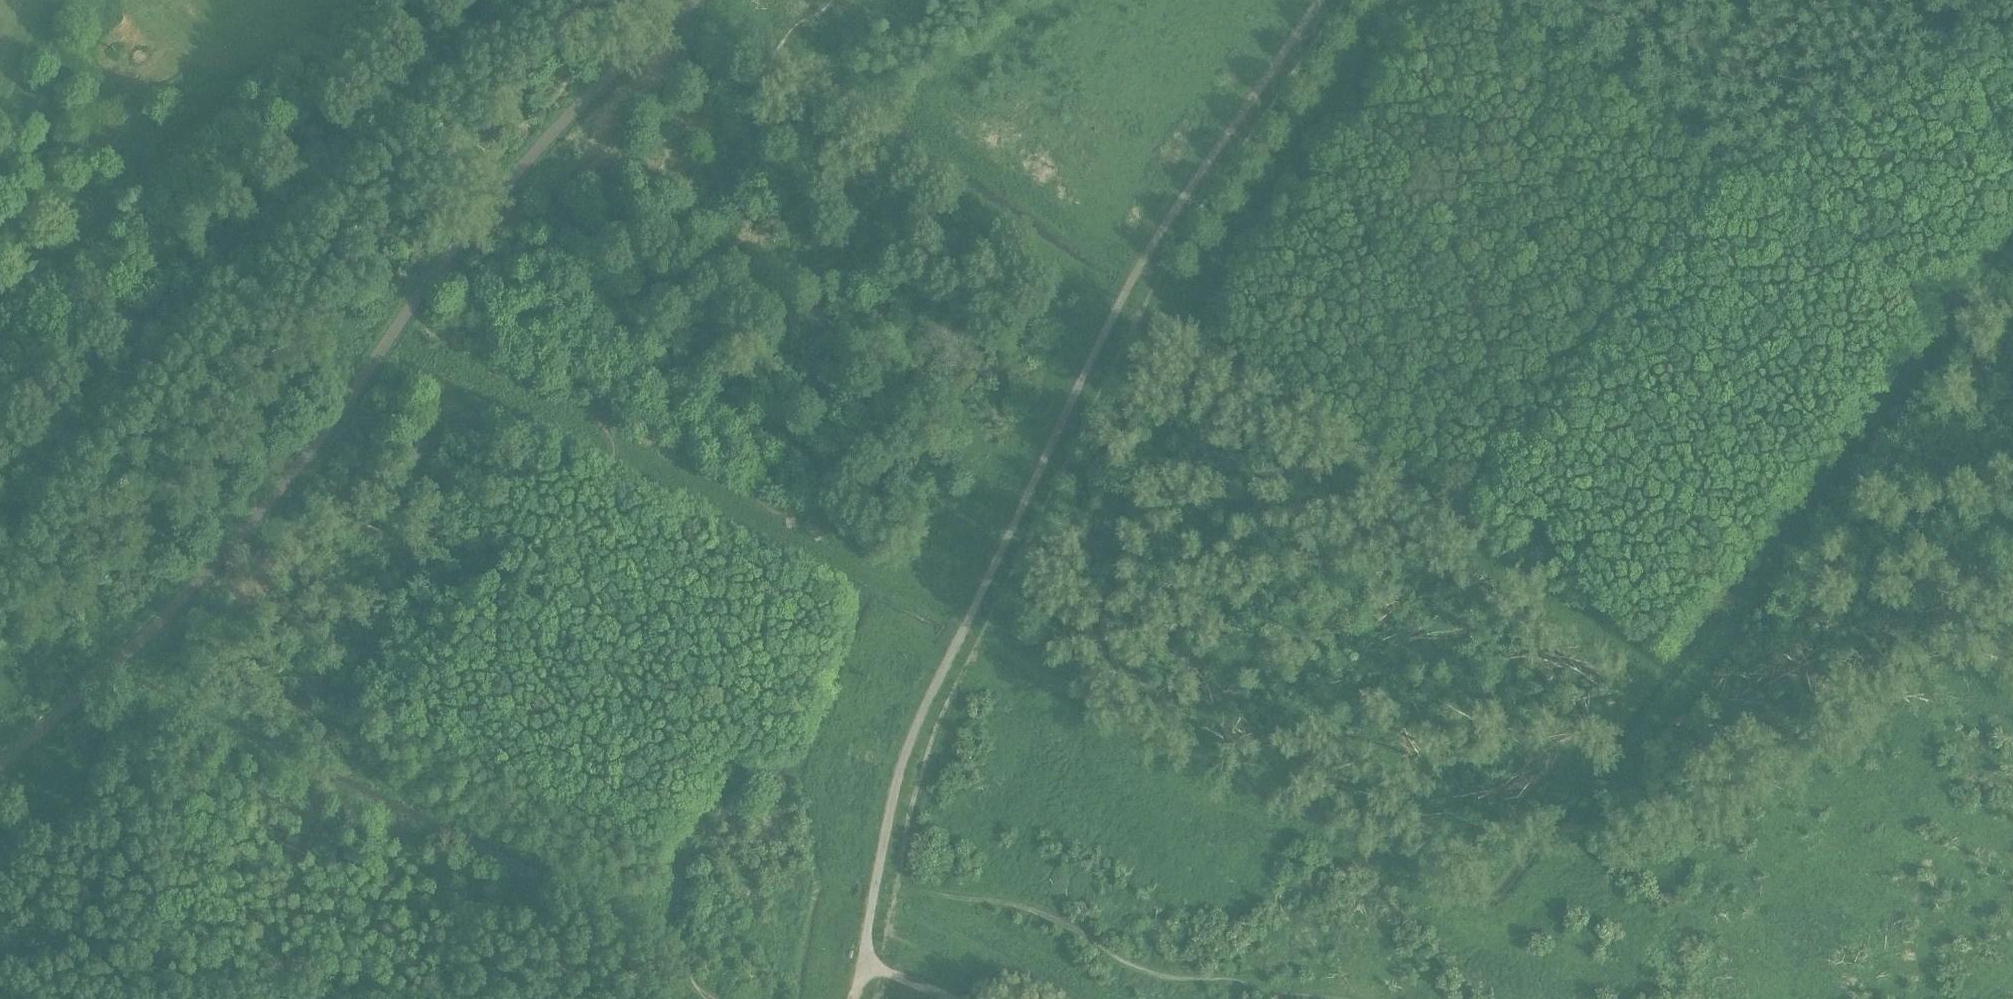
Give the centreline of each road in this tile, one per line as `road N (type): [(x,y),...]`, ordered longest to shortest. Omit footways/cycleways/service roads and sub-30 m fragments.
road 1 (track): [(878,884),(926,704),(1030,494),(1142,278),(1328,0)]

